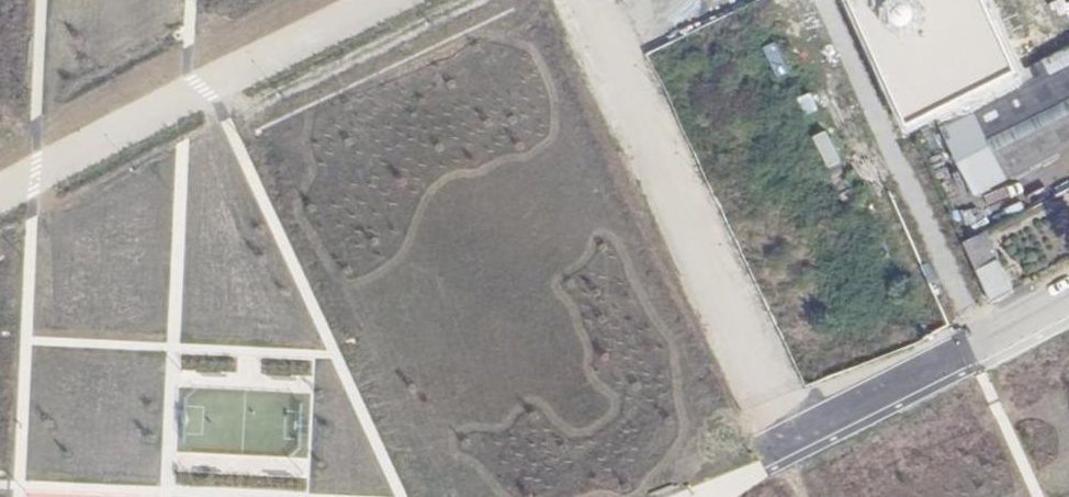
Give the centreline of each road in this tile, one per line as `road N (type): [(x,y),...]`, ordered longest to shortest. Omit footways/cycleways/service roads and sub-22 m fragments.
road 1 (residential): [(0,196),(379,0)]
road 2 (residential): [(1068,302),(778,457)]

